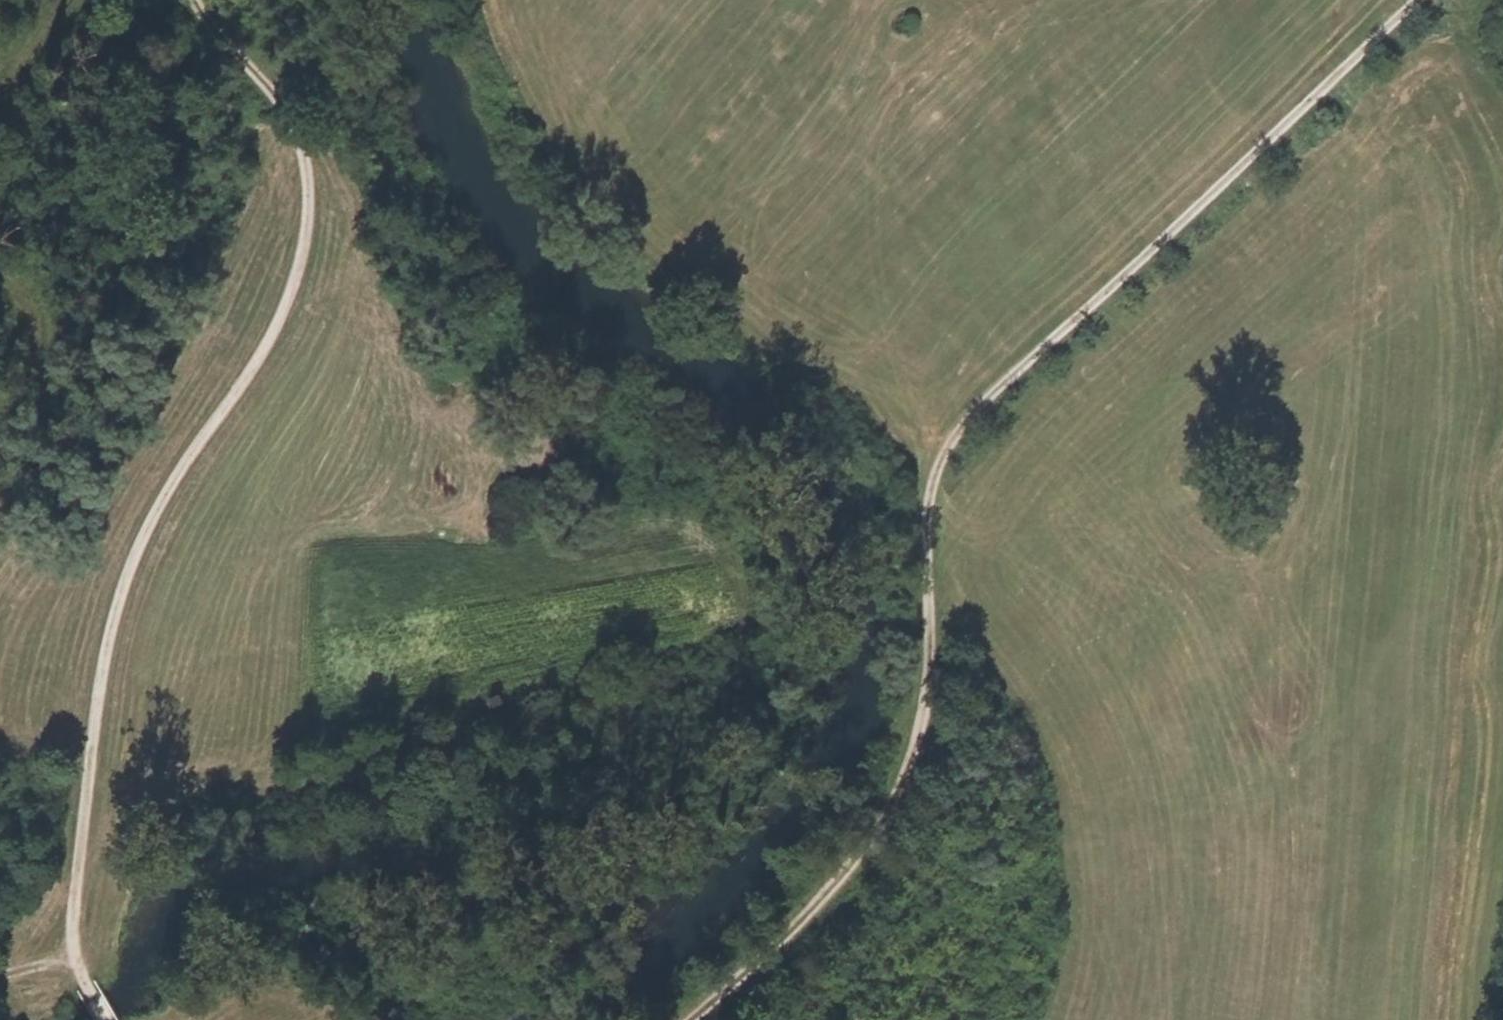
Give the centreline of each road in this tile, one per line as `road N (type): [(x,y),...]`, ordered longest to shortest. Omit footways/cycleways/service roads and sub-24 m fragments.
road 1 (track): [(1415,0),(966,419),(932,478),(926,699),(884,819),(796,926),(689,1019)]
road 2 (track): [(194,0),(283,104),(306,222),(289,308),(148,530),(108,639),(74,957),(107,1019)]

